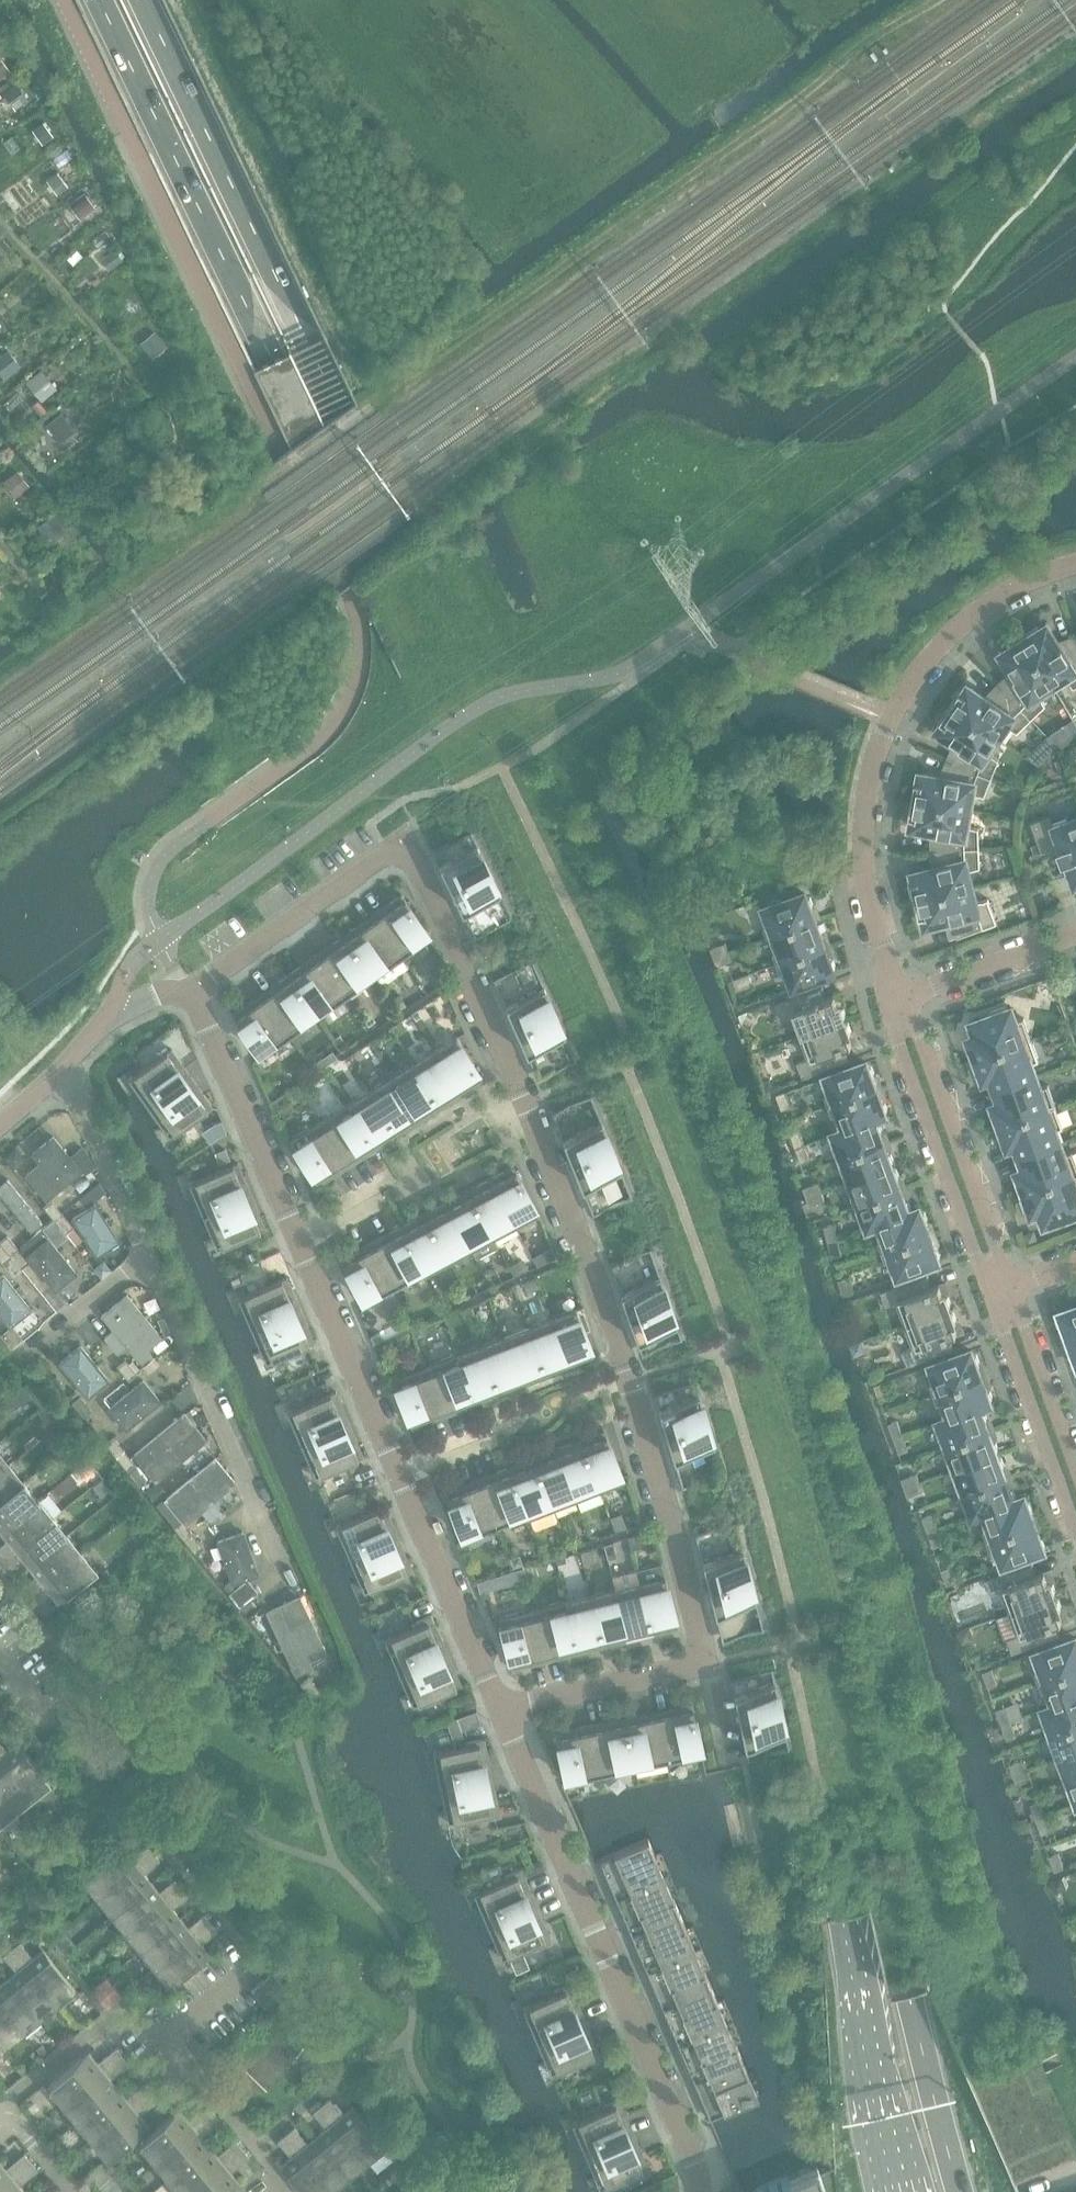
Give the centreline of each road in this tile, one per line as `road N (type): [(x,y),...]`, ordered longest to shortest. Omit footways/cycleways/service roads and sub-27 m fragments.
road 1 (primary): [(958,2191),(863,1808),(819,1585),(747,1322),(602,971),(144,0)]
road 2 (primary): [(99,0),(638,1151),(702,1327),(781,1596),(894,2191)]
road 3 (residential): [(190,991),(386,853),(412,853),(514,1071),(583,1252),(671,1521),(707,1664)]
road 4 (track): [(946,0),(71,628)]
road 5 (residential): [(500,1708),(701,2191)]
road 6 (residential): [(277,2191),(276,2167),(259,2145),(209,2086),(130,2015),(112,2019),(0,2111)]
road 7 (residential): [(284,1570),(149,1258)]
road 8 (residential): [(900,997),(901,1047),(992,1295)]
road 9 (residential): [(1009,1288),(900,997)]
road 10 (residential): [(900,997),(865,857),(866,805),(892,716)]
road 11 (residential): [(190,991),(300,1239)]
road 12 (residential): [(398,1470),(500,1708)]
road 13 (residential): [(300,1239),(398,1470)]
road 14 (residential): [(992,1295),(1075,1529)]
road 15 (residential): [(1075,565),(1033,577),(979,610),(892,716)]
road 16 (residential): [(707,1664),(500,1708)]
road 17 (residential): [(149,1258),(80,1098),(60,1072)]
road 18 (residential): [(1075,1474),(1009,1288)]
road 19 (residential): [(900,997),(1075,935)]
road 20 (residential): [(22,1357),(149,1258)]

